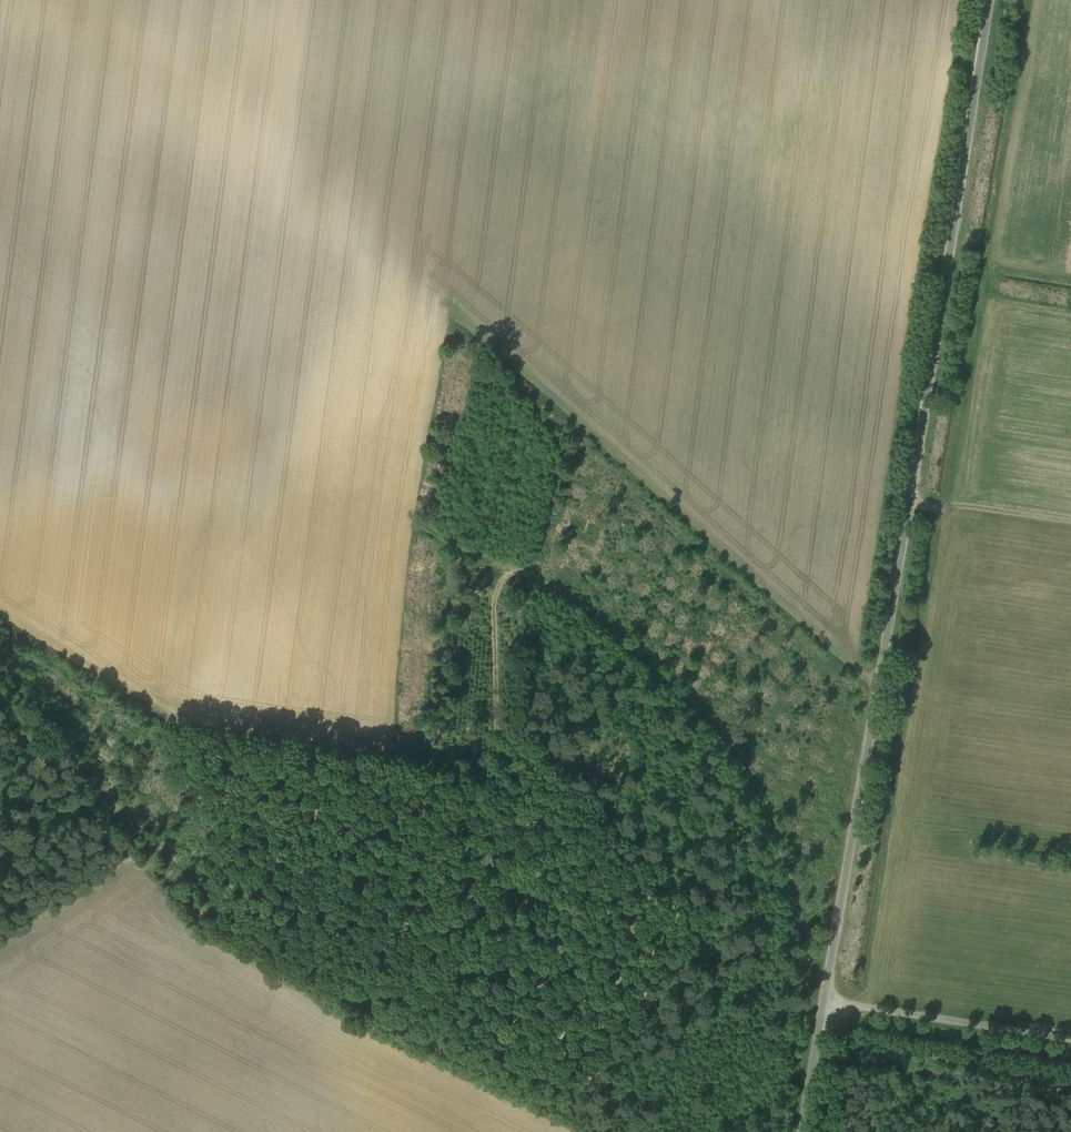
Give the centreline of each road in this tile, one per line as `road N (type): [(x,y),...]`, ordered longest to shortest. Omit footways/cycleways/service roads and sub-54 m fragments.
road 1 (unclassified): [(825,1003),(989,0)]
road 2 (unclassified): [(1070,1041),(825,1003)]
road 3 (unclassified): [(803,1131),(825,1003)]

